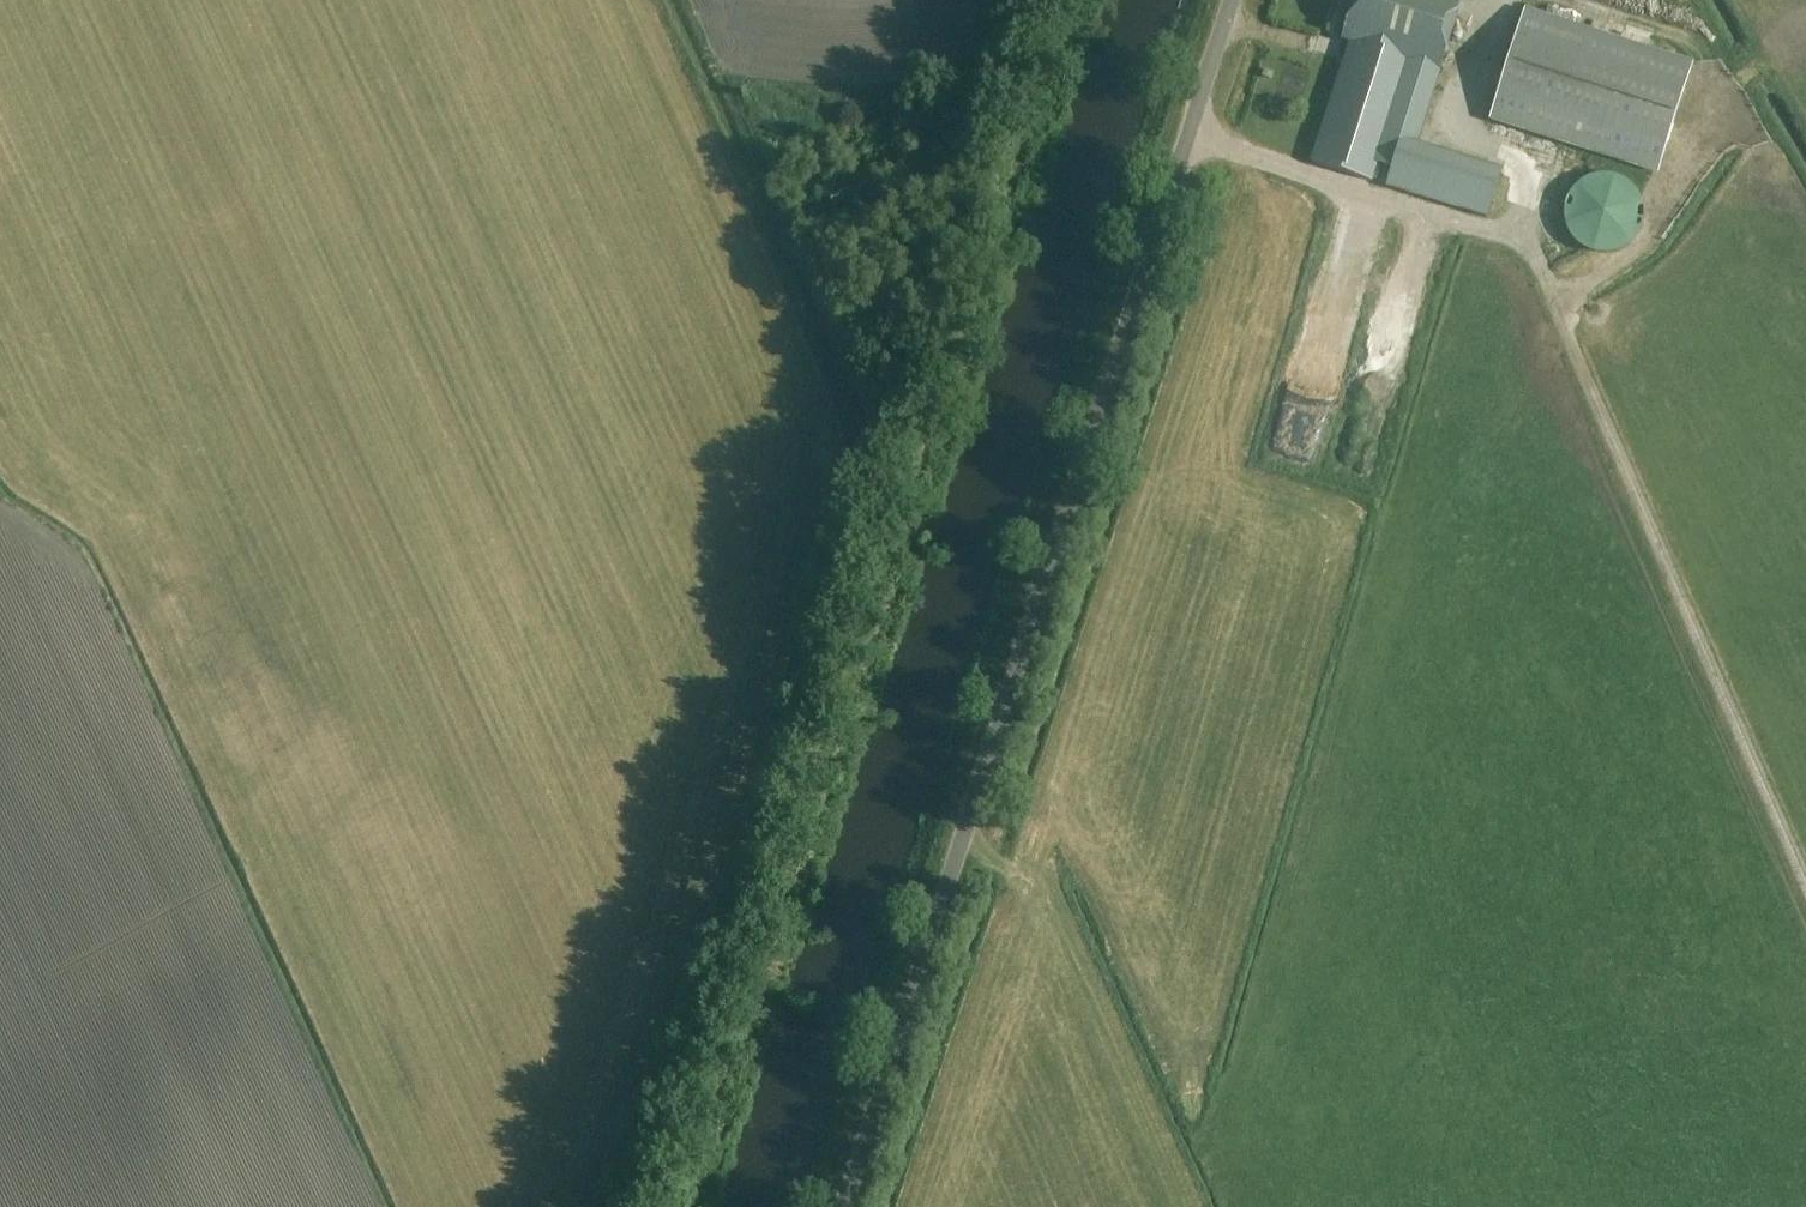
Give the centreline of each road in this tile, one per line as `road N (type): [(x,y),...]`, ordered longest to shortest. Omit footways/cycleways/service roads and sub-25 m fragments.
road 1 (unclassified): [(842,1206),(1231,0)]
road 2 (track): [(1544,283),(1805,884)]

